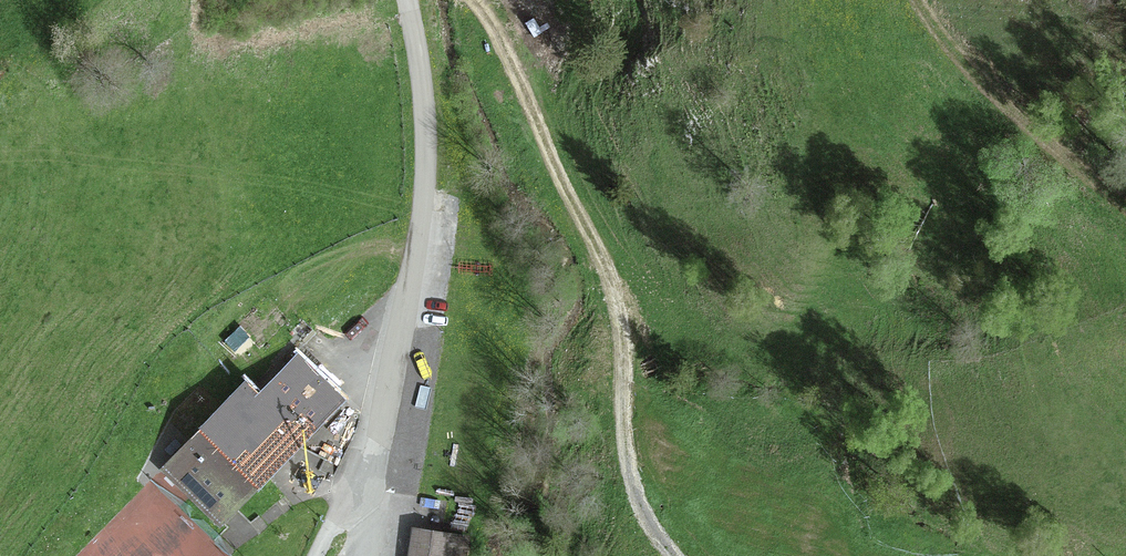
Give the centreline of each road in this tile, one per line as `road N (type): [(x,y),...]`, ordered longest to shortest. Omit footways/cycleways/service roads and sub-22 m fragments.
road 1 (track): [(479,0),(528,56),(557,172),(610,310),(616,453),(669,555)]
road 2 (residential): [(372,555),(425,182),(425,108),(407,0)]
road 3 (track): [(920,0),(966,64),(1125,211)]
road 4 (track): [(318,555),(394,424)]

